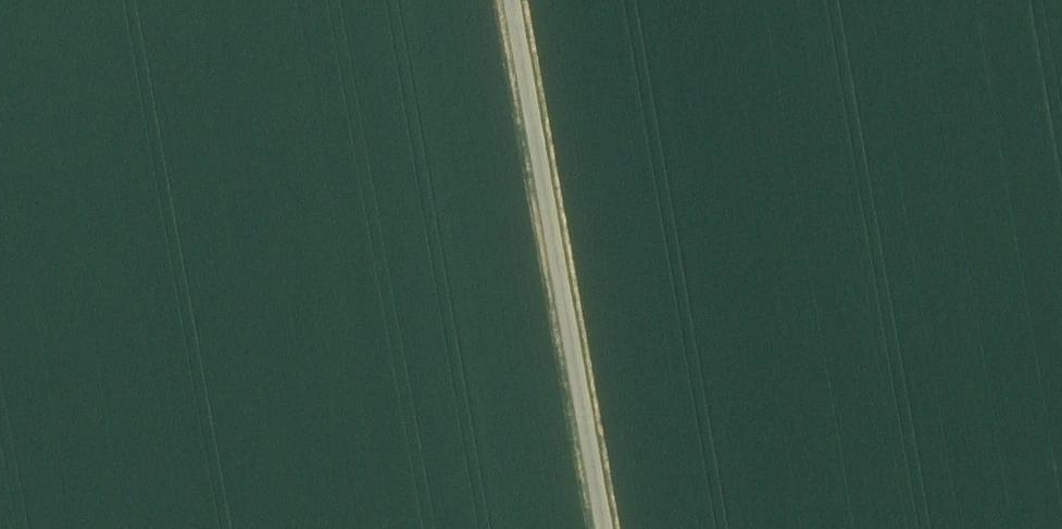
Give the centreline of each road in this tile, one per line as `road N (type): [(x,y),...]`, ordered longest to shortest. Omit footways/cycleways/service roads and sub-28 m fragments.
road 1 (unclassified): [(604,528),(512,0)]

